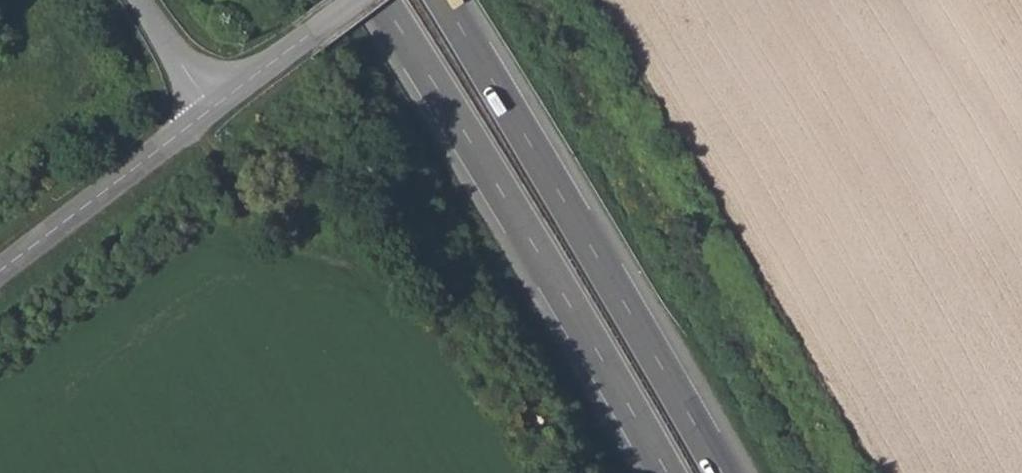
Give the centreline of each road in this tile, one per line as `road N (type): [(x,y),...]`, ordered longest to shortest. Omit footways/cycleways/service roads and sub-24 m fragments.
road 1 (trunk): [(381,0),(667,472)]
road 2 (trunk): [(722,472),(444,0)]
road 3 (tertiary): [(0,269),(215,107)]
road 4 (tertiary): [(215,107),(355,0)]
road 5 (unclassified): [(215,107),(145,0)]

